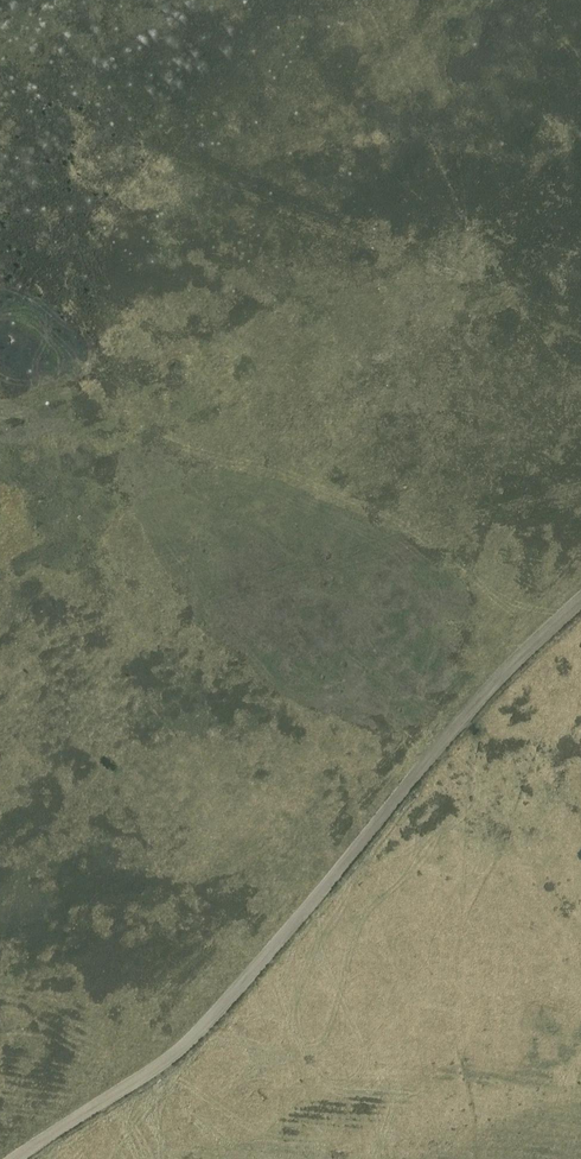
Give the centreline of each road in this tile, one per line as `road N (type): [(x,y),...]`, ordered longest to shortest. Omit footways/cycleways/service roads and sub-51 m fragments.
road 1 (track): [(14,1158),(162,1073),(204,1032),(463,725),(580,607)]

